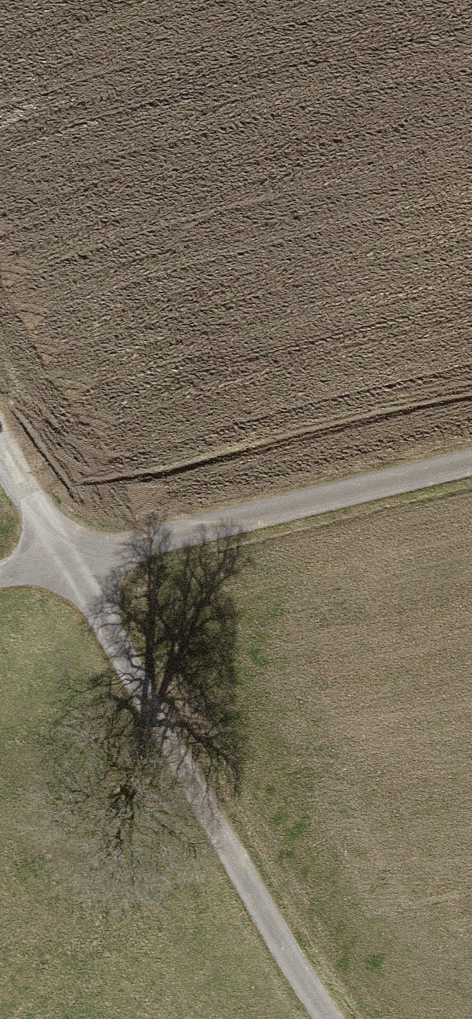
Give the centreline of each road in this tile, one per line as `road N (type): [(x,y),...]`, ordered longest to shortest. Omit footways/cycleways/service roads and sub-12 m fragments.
road 1 (track): [(324,1018),(0,436)]
road 2 (track): [(471,463),(0,578)]

